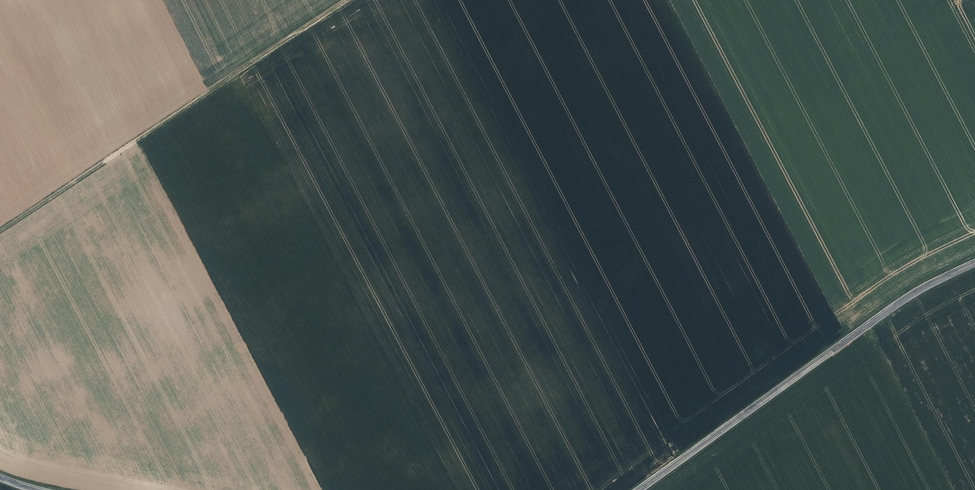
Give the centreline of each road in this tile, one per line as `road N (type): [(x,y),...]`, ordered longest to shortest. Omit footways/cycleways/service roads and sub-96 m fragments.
road 1 (track): [(0,230),(348,0)]
road 2 (tertiary): [(974,263),(911,293),(637,489)]

